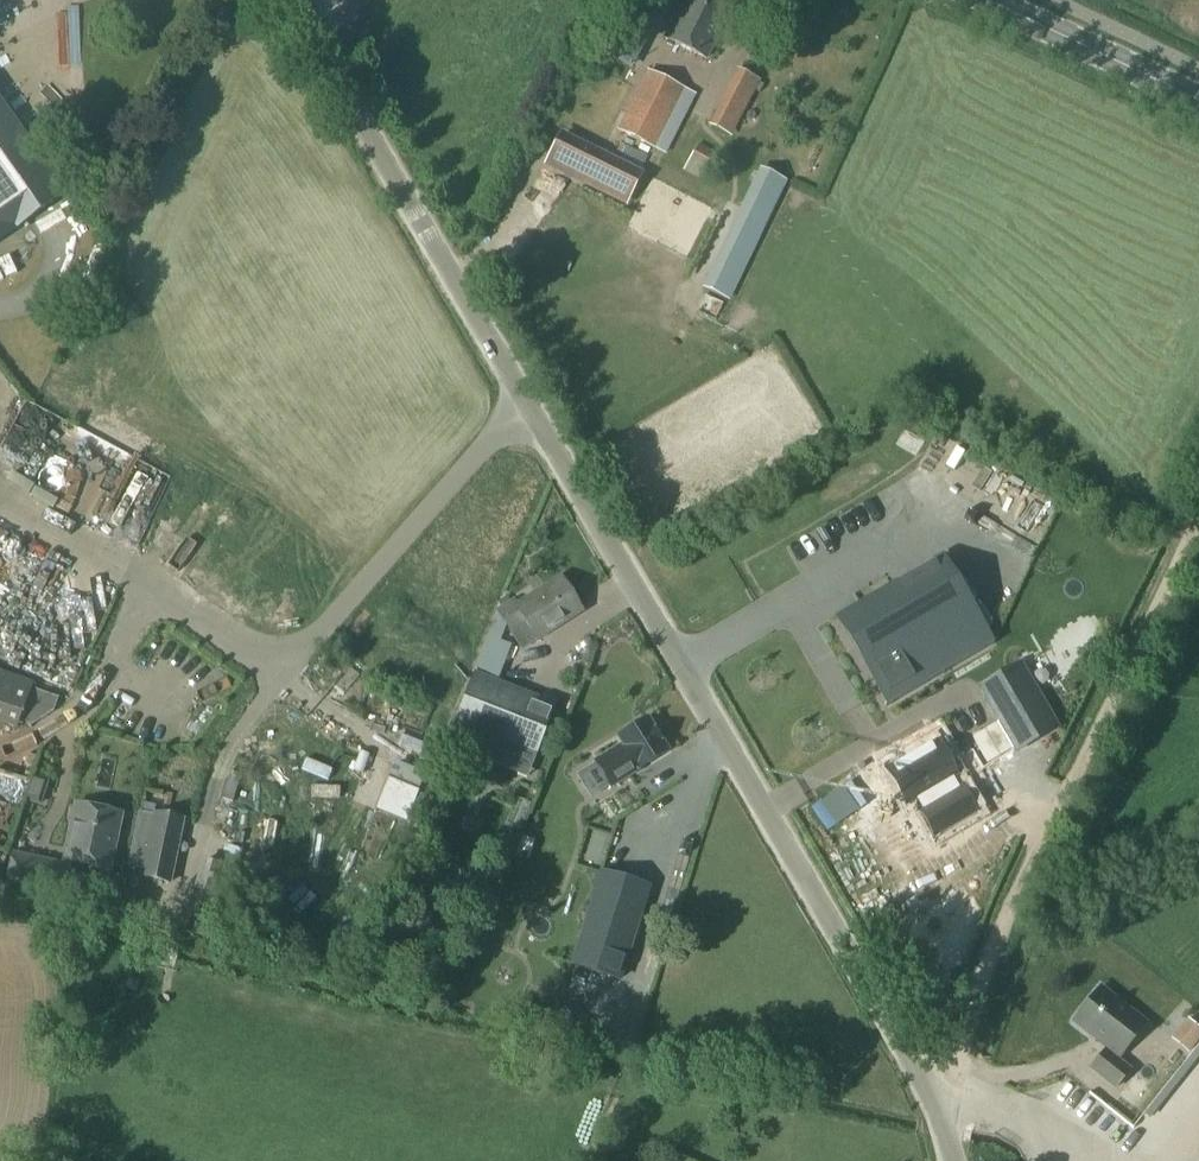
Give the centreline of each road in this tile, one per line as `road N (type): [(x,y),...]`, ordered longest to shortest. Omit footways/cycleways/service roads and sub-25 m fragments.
road 1 (unclassified): [(929,1095),(289,0)]
road 2 (residential): [(929,1095),(964,1067),(1000,946),(1198,529)]
road 3 (secondary): [(1198,106),(978,0)]

